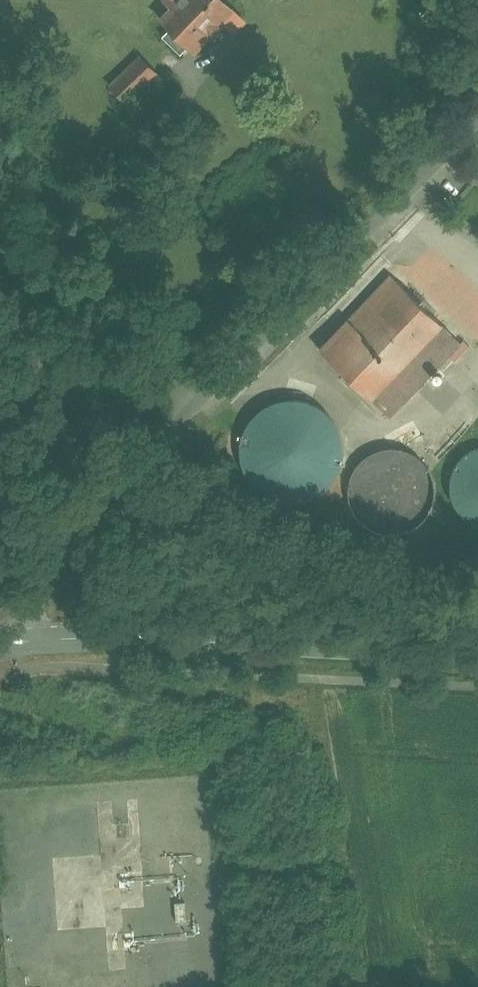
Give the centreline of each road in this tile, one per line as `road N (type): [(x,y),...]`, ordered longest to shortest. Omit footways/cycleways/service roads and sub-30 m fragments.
road 1 (unclassified): [(107,492),(477,119)]
road 2 (secondary): [(477,647),(26,642)]
road 3 (unclassified): [(0,257),(107,492)]
road 4 (unclassified): [(26,642),(37,594),(107,492)]

